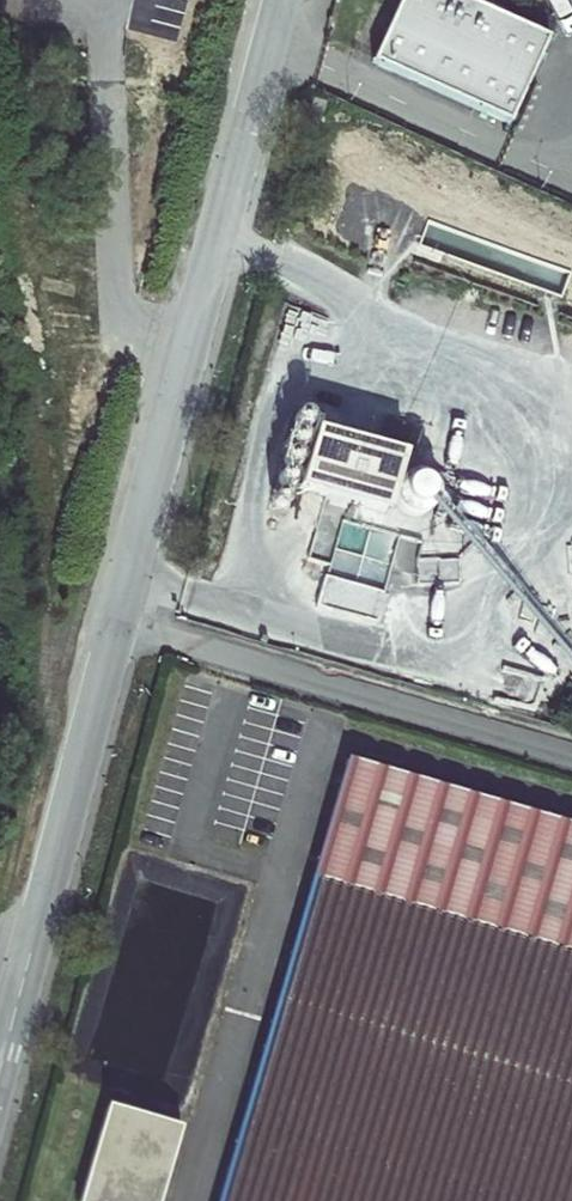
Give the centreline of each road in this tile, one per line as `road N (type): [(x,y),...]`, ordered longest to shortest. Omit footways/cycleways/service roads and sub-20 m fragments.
road 1 (unclassified): [(280,0),(26,974)]

